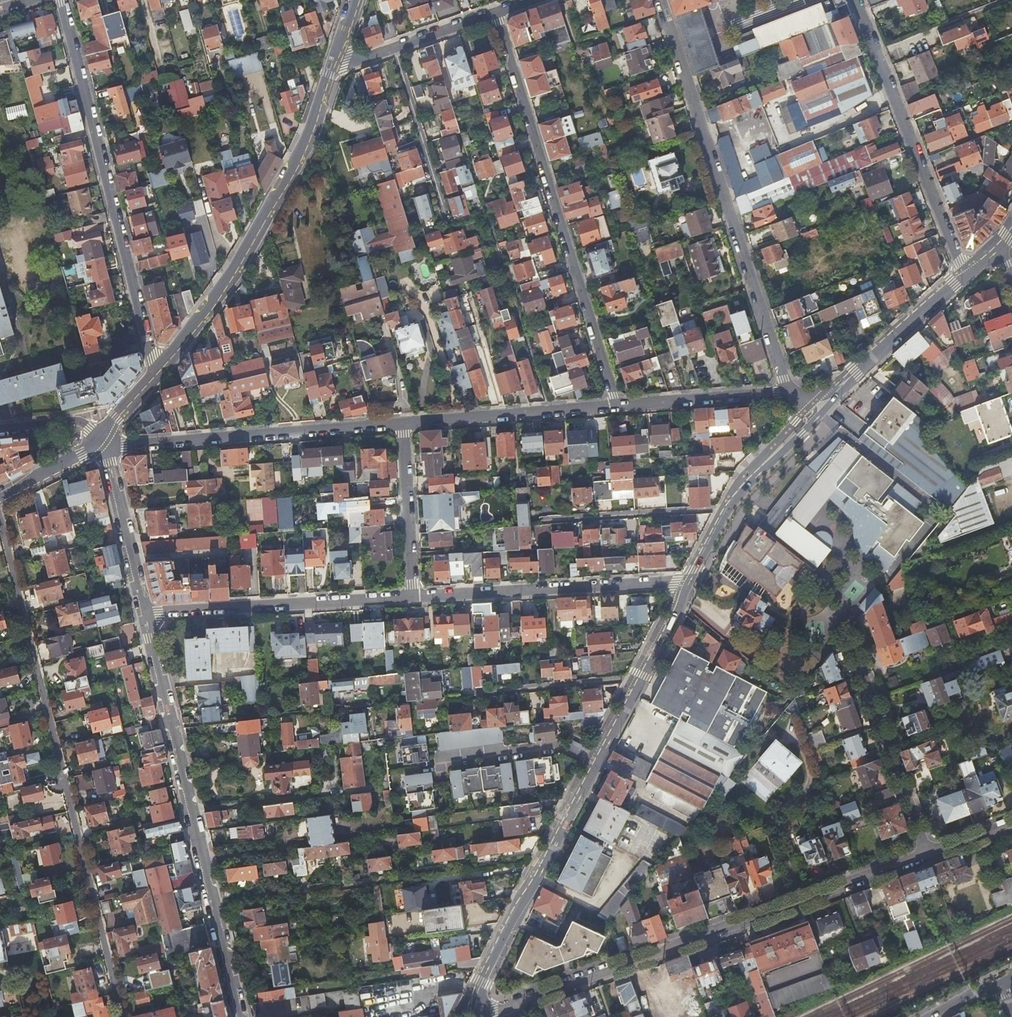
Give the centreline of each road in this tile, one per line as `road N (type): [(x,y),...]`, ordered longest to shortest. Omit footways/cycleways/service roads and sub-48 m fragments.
road 1 (residential): [(0,520),(123,1016)]
road 2 (residential): [(467,1016),(688,581)]
road 3 (residential): [(474,1016),(927,854)]
road 4 (residential): [(244,1016),(145,616)]
road 5 (residential): [(788,392),(661,0)]
road 6 (residential): [(495,13),(617,406)]
road 7 (residential): [(62,0),(158,371)]
road 8 (tertiary): [(334,64),(310,133),(234,272),(158,371)]
road 9 (residential): [(100,444),(405,423)]
road 10 (residential): [(856,0),(964,273)]
road 11 (residential): [(688,581),(414,597)]
road 12 (residential): [(414,597),(145,616)]
road 13 (residential): [(688,581),(747,477),(831,394)]
road 14 (residential): [(847,633),(927,854)]
road 15 (residential): [(405,423),(617,406)]
road 16 (residential): [(831,394),(964,273)]
road 17 (residential): [(145,616),(100,444)]
road 18 (residential): [(414,597),(405,423)]
road 19 (residential): [(617,406),(788,392)]
road 20 (residential): [(334,64),(495,13)]

